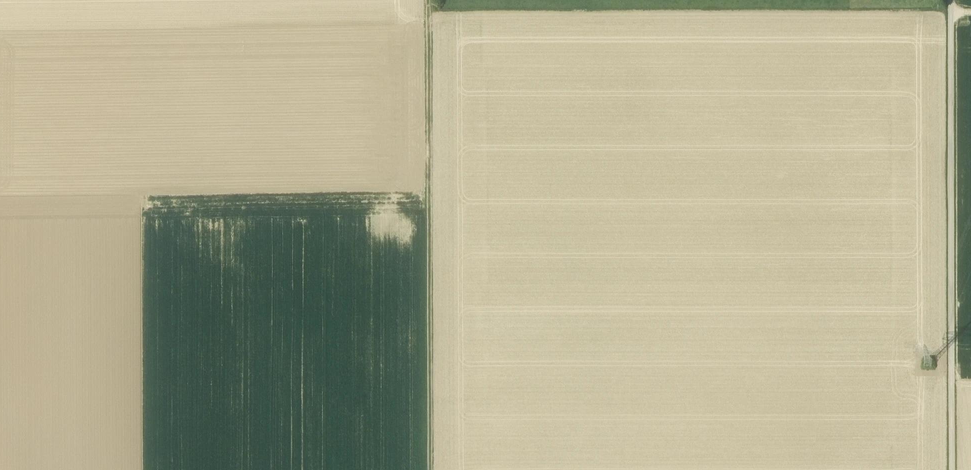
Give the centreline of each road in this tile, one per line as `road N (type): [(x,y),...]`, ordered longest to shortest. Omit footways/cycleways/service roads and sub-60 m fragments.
road 1 (track): [(429,0),(430,469)]
road 2 (track): [(952,469),(951,0)]

